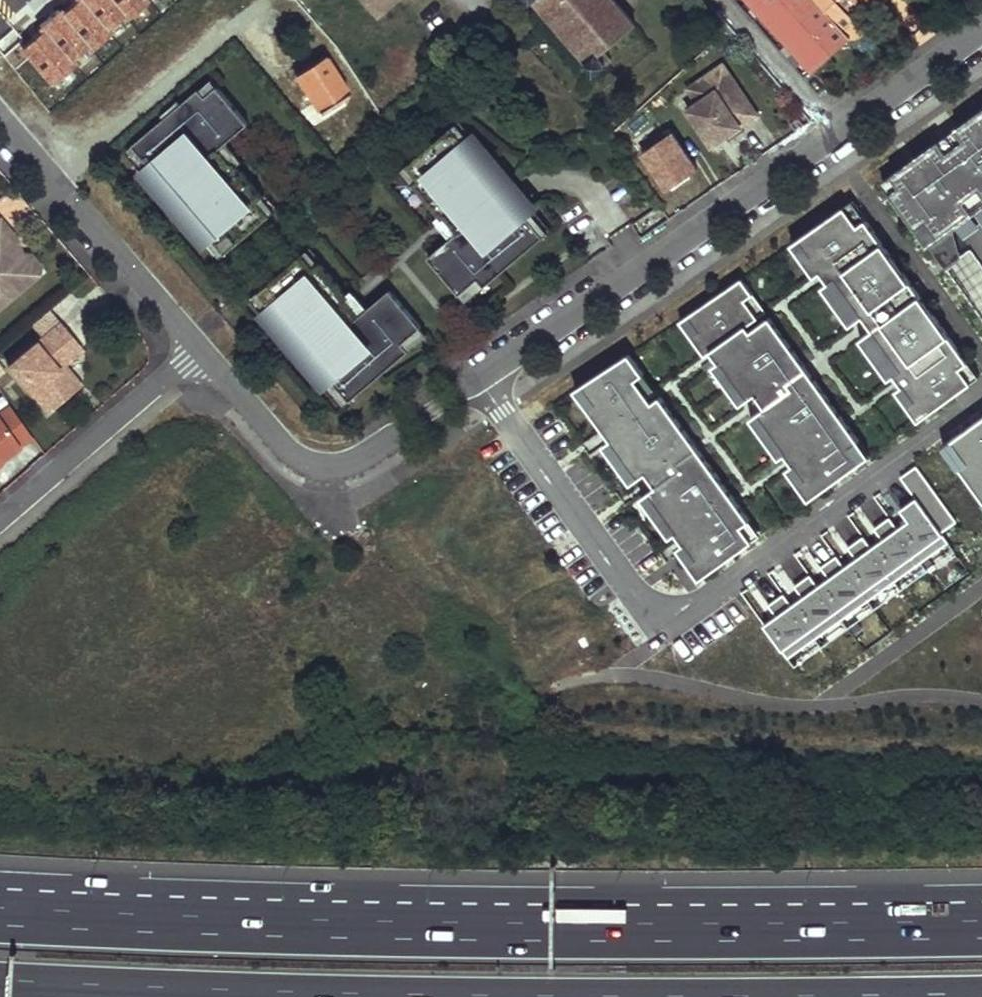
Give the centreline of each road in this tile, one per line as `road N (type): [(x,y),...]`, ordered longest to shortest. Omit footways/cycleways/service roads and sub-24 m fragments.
road 1 (motorway): [(981,928),(679,933),(0,917)]
road 2 (residential): [(477,379),(636,620),(680,612),(981,392)]
road 3 (residential): [(840,132),(477,379)]
road 4 (residential): [(0,117),(202,351)]
road 5 (residential): [(0,525),(202,351)]
road 6 (residential): [(477,379),(350,465),(323,468)]
road 7 (residential): [(840,132),(722,0)]
road 8 (residential): [(202,351),(292,457),(323,468)]
road 9 (residential): [(981,34),(840,132)]
road 10 (motorway): [(0,989),(166,996)]

